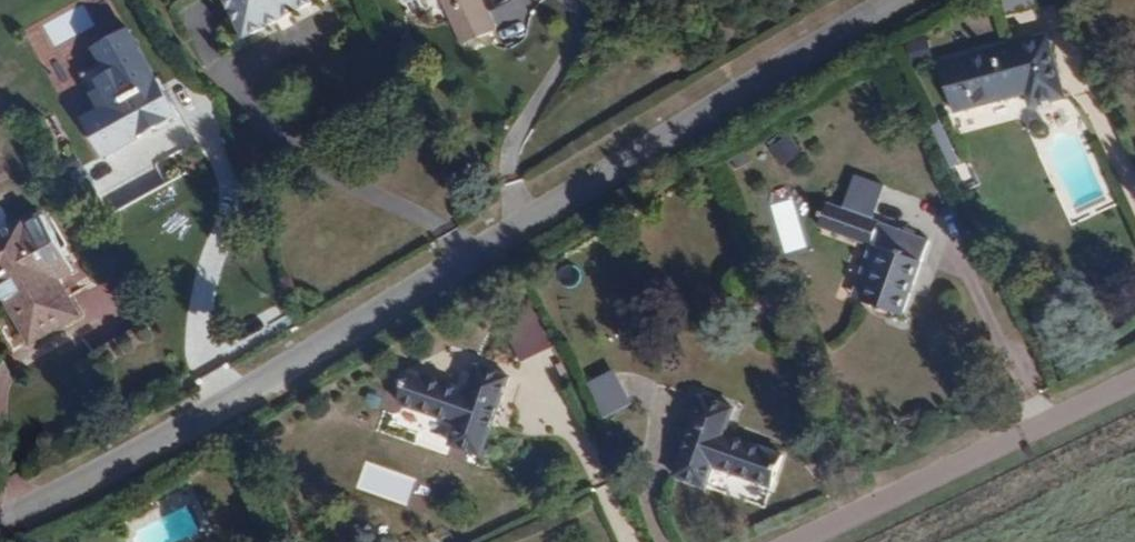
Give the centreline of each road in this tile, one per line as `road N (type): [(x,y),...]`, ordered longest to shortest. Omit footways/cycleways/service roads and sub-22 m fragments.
road 1 (residential): [(0,528),(255,407),(913,0)]
road 2 (unclassified): [(800,541),(1134,379)]

